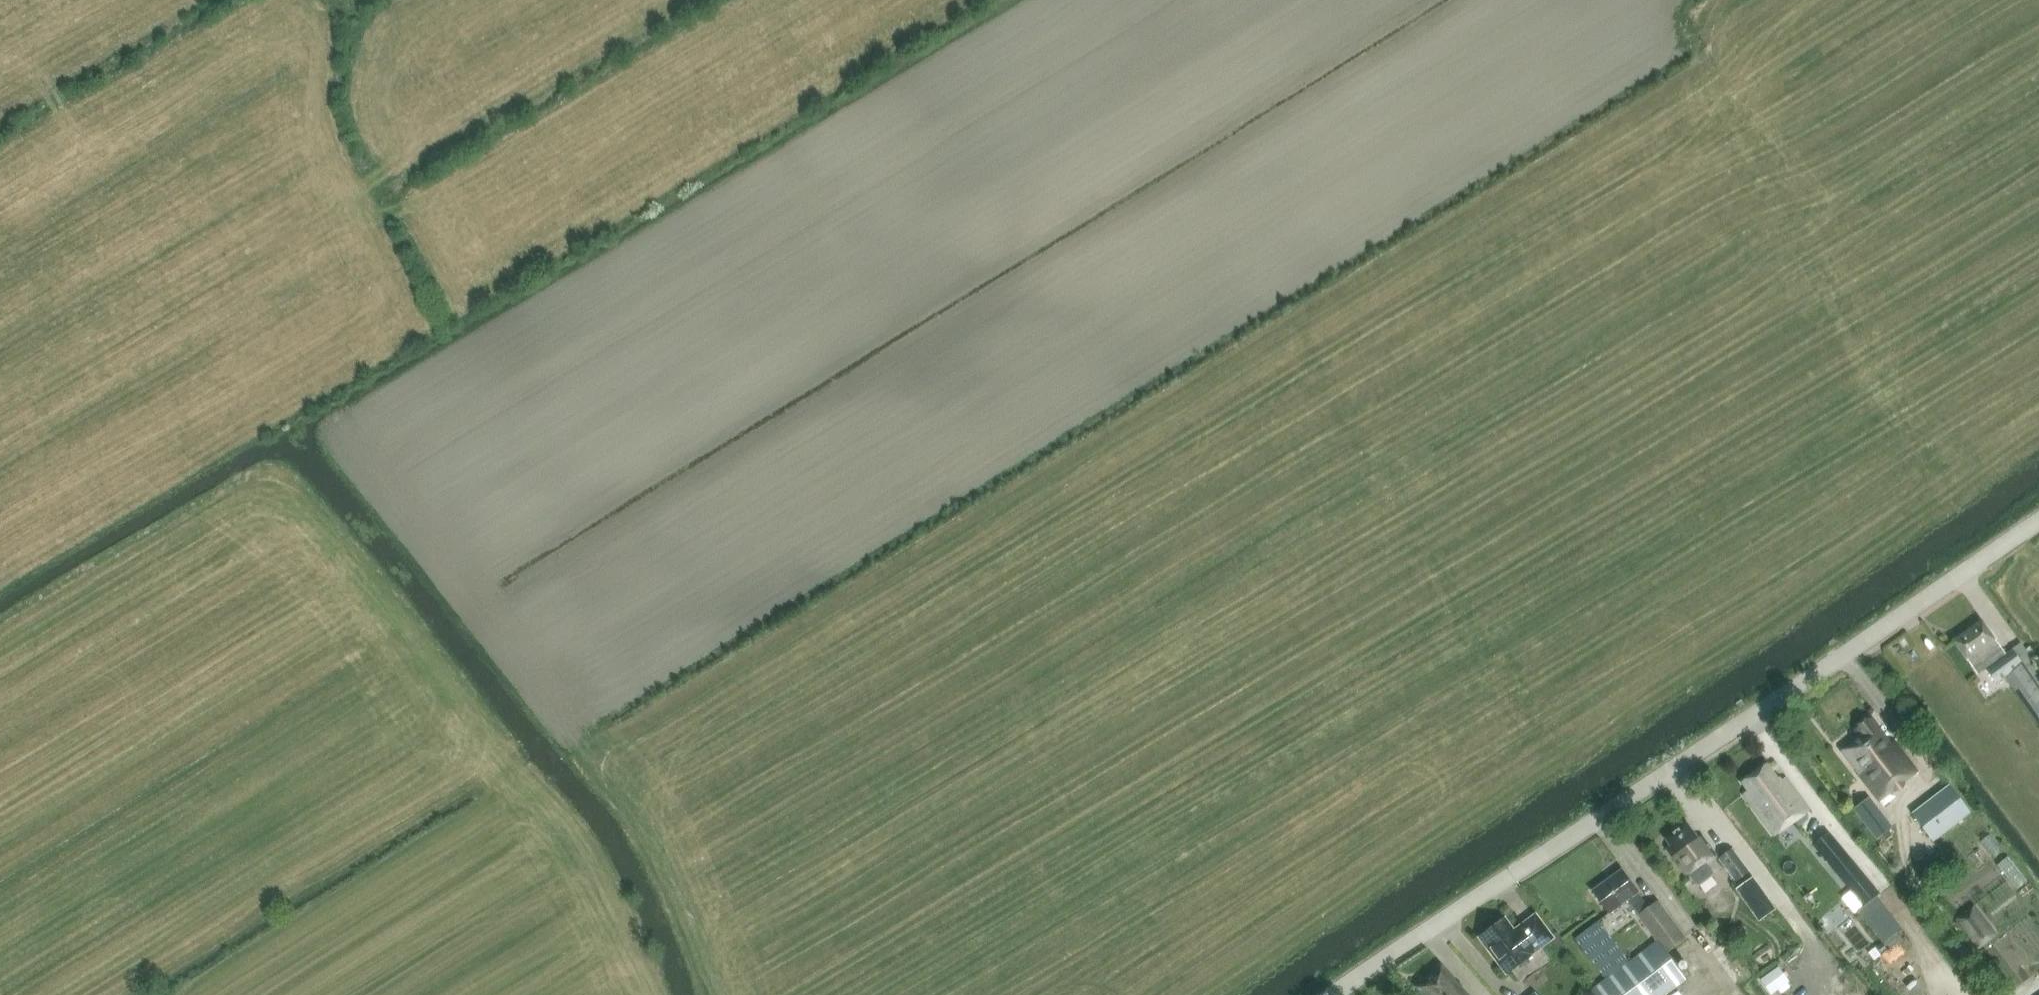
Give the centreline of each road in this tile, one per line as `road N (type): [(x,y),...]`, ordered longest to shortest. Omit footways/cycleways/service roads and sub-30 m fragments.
road 1 (tertiary): [(1334,994),(2038,521)]

